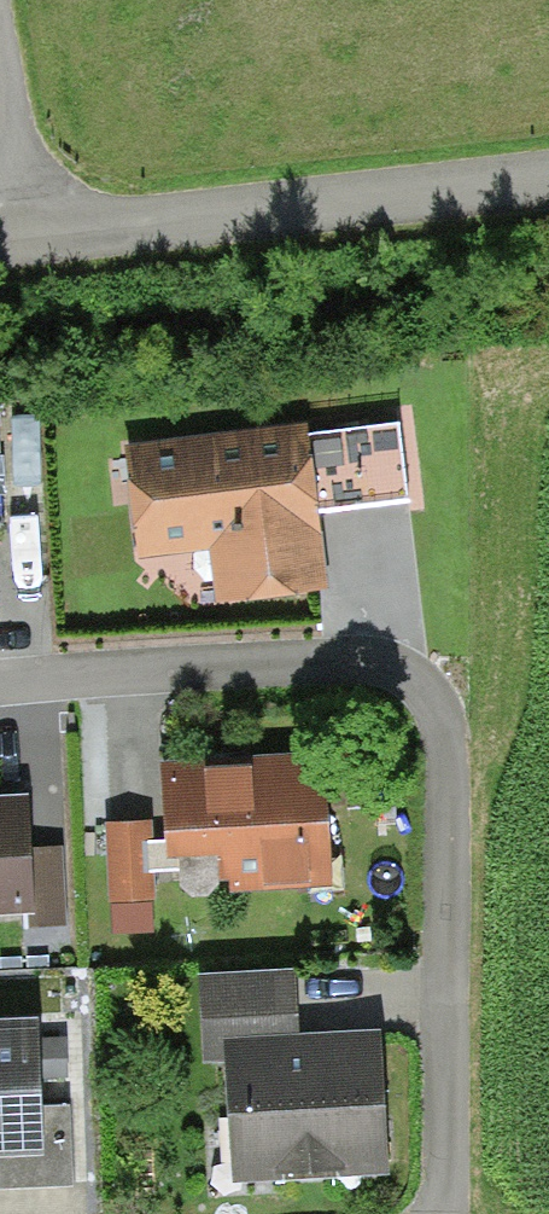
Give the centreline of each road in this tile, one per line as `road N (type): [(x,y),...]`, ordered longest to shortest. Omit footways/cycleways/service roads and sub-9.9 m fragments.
road 1 (residential): [(439,1213),(433,717),(413,676),(327,669),(0,693)]
road 2 (unclassified): [(21,229),(548,172)]

